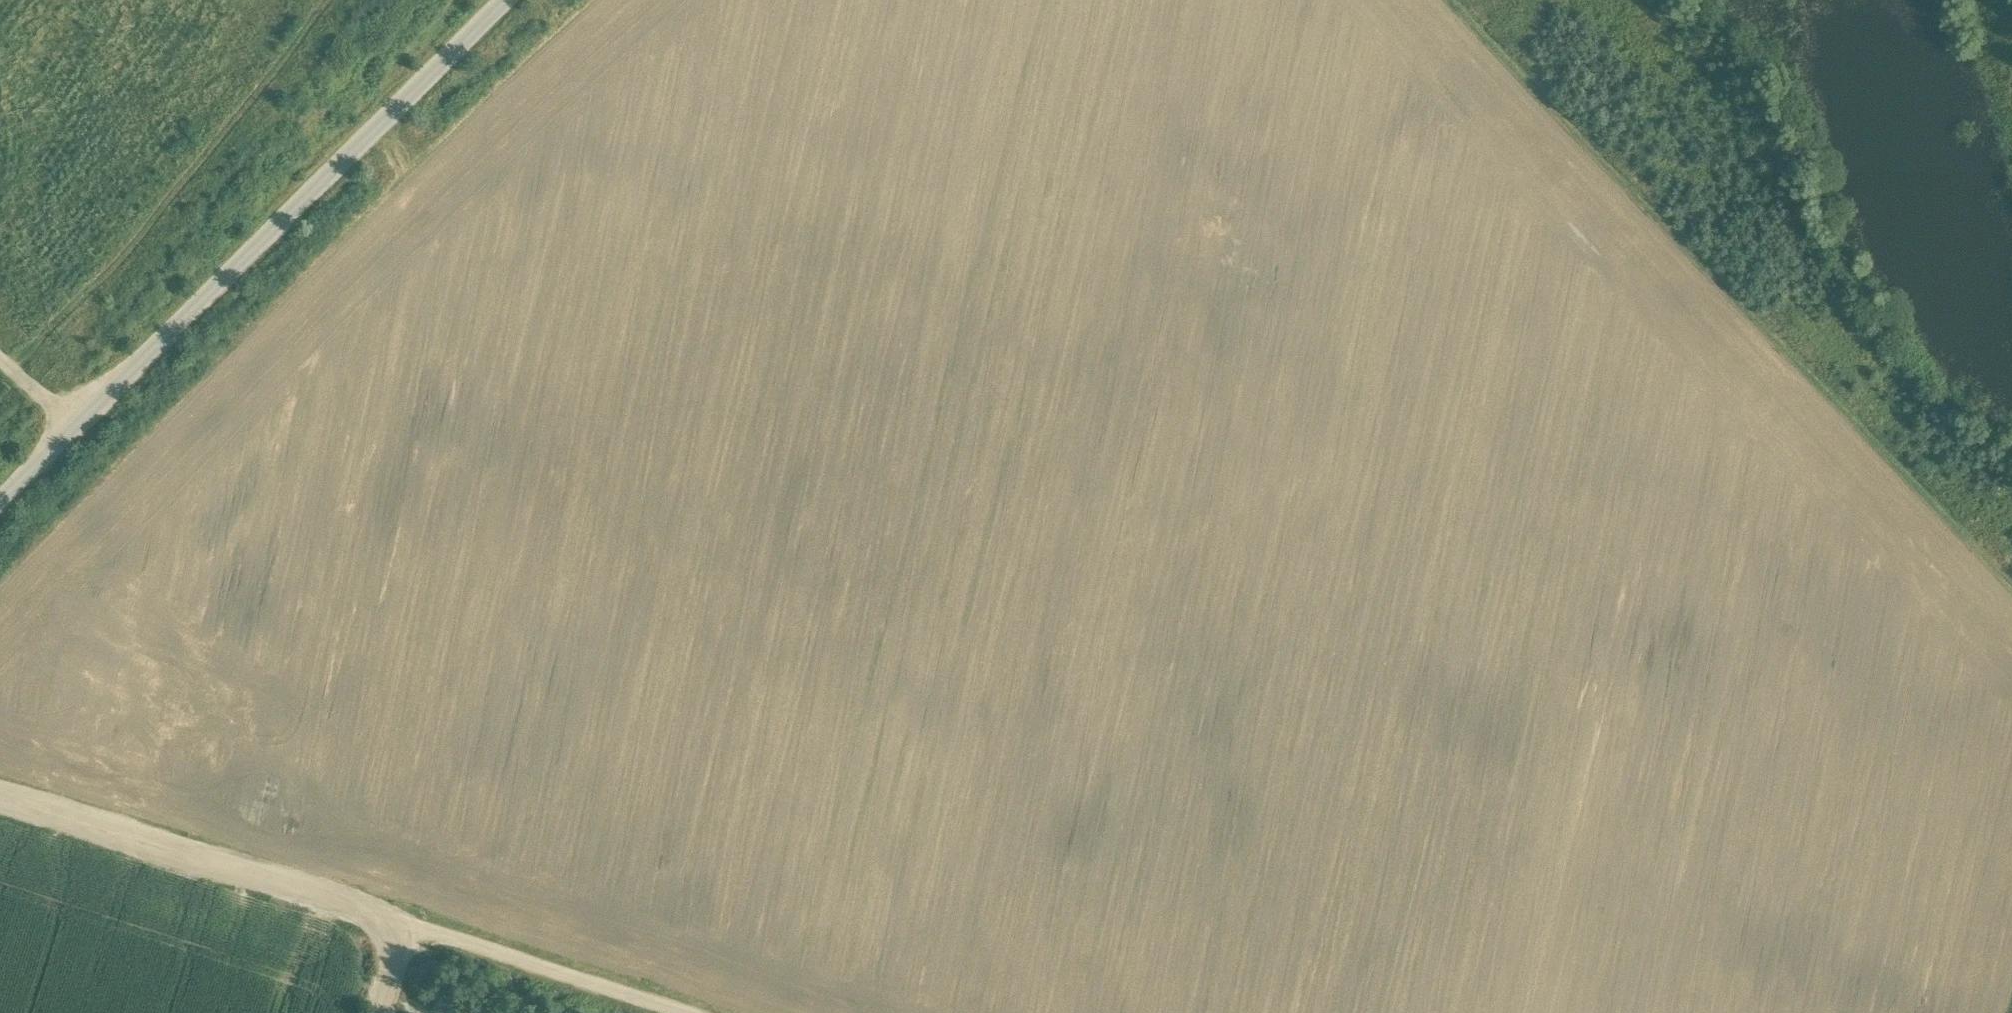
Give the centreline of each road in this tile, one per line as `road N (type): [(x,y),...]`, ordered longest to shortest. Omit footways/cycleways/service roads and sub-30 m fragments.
road 1 (track): [(517,0),(0,516)]
road 2 (track): [(0,805),(424,927)]
road 3 (track): [(424,927),(693,1012)]

